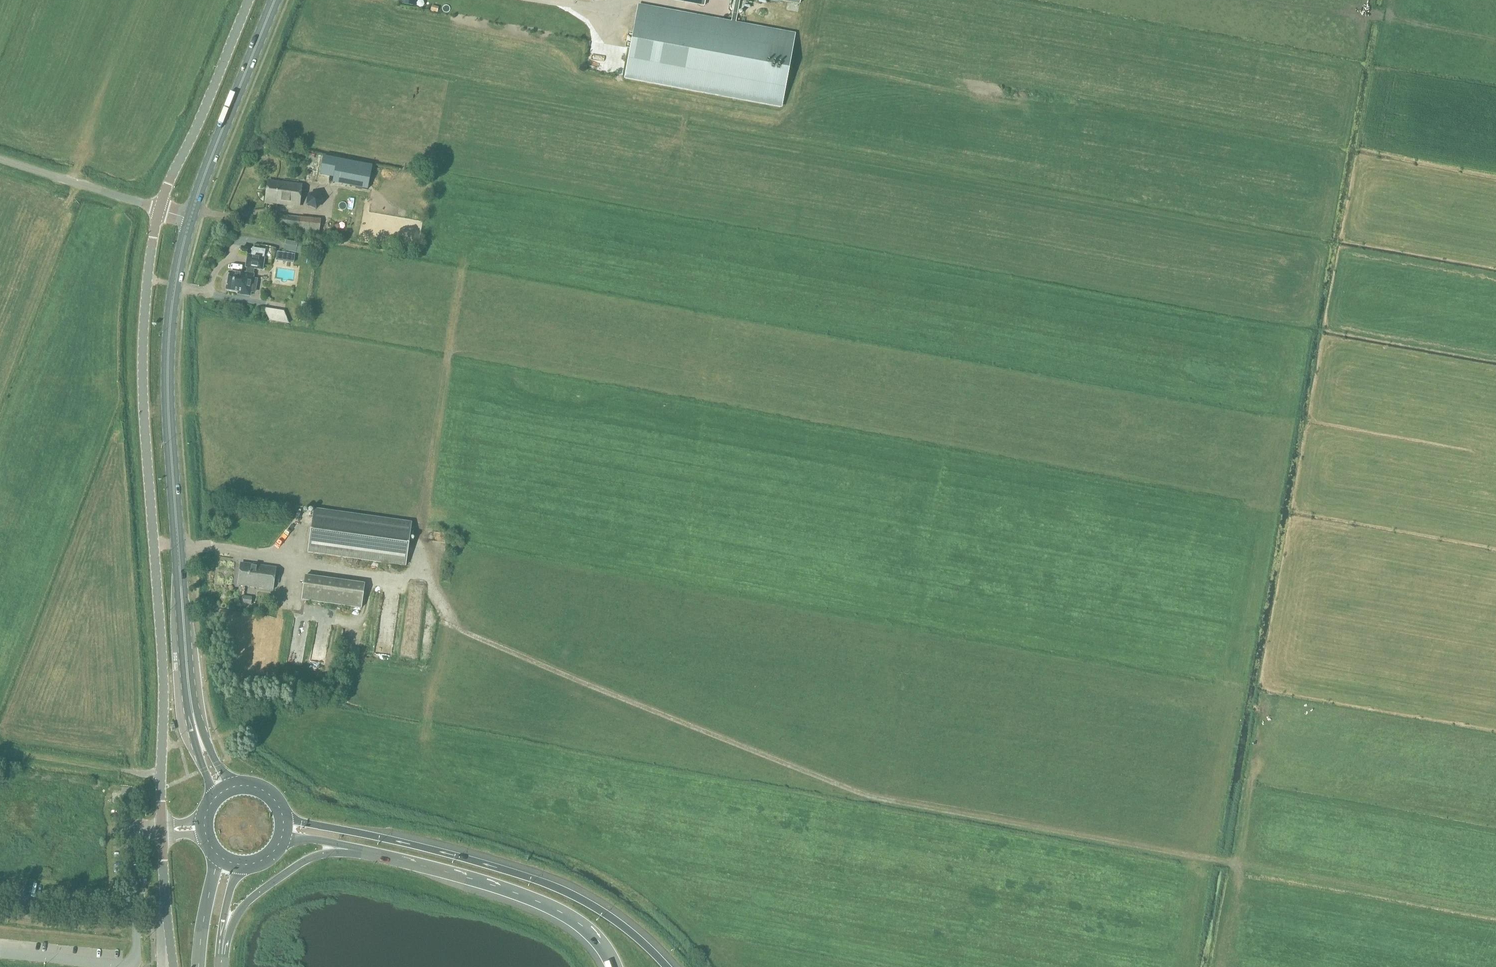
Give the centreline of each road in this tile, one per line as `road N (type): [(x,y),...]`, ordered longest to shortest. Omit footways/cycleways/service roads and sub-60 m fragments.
road 1 (track): [(1219,966),(1238,871),(1233,864),(875,800),(615,698),(455,629),(449,618)]
road 2 (unclassified): [(173,966),(142,379),(160,209)]
road 3 (primary): [(225,792),(190,701),(170,447),(170,325),(190,218)]
road 4 (motorway): [(665,966),(621,924),(565,891),(422,846),(283,817)]
road 5 (motorway): [(341,849),(548,905),(578,921),(616,966)]
road 6 (primary): [(190,218),(274,0)]
road 7 (unclassified): [(160,209),(247,0)]
road 8 (motorway): [(222,957),(235,917),(248,903),(301,863),(341,849)]
road 9 (unclassified): [(160,209),(0,159)]
road 10 (track): [(122,770),(0,752)]

